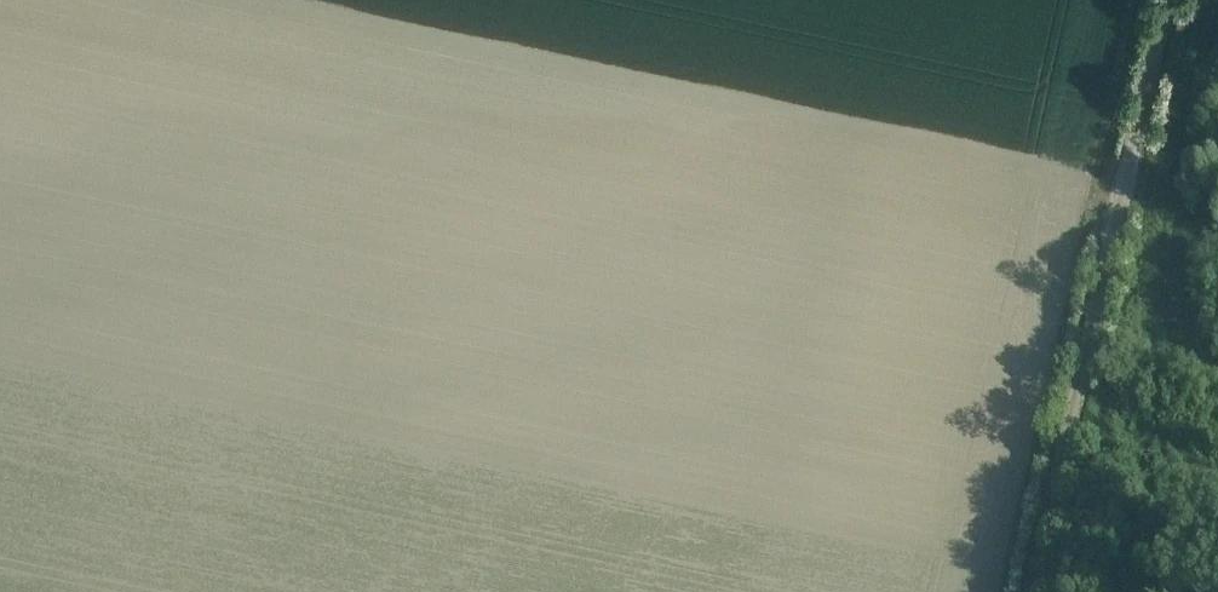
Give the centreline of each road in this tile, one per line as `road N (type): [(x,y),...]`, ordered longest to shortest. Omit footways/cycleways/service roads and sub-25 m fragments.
road 1 (residential): [(1032,591),(1167,0)]

